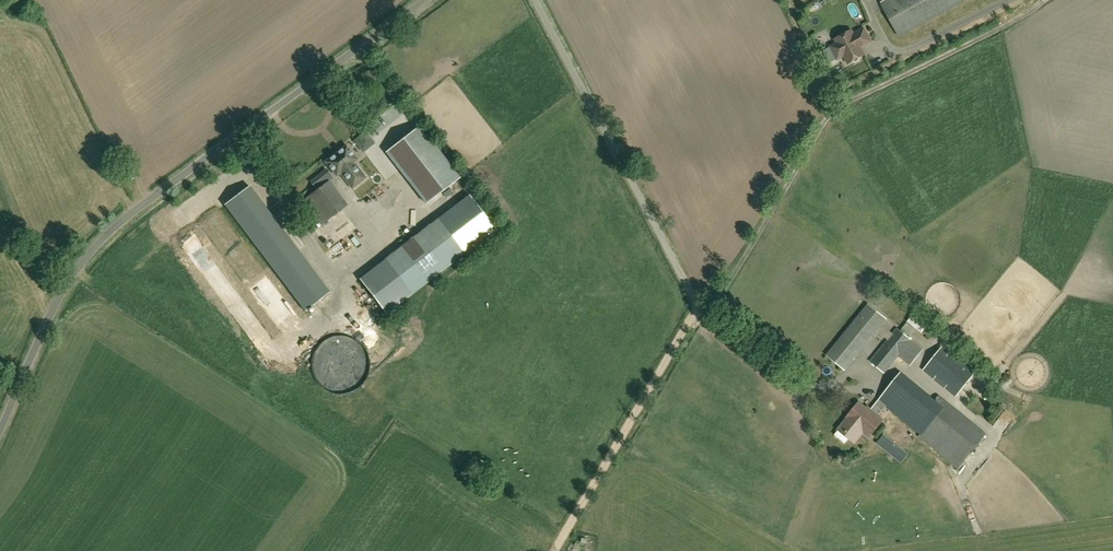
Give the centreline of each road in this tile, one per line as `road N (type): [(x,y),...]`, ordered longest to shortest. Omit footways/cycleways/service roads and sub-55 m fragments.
road 1 (unclassified): [(0,429),(51,316),(100,242),(426,0)]
road 2 (track): [(709,315),(835,111),(1042,0)]
road 3 (unclassified): [(709,315),(534,0)]
road 4 (track): [(552,550),(698,305)]

